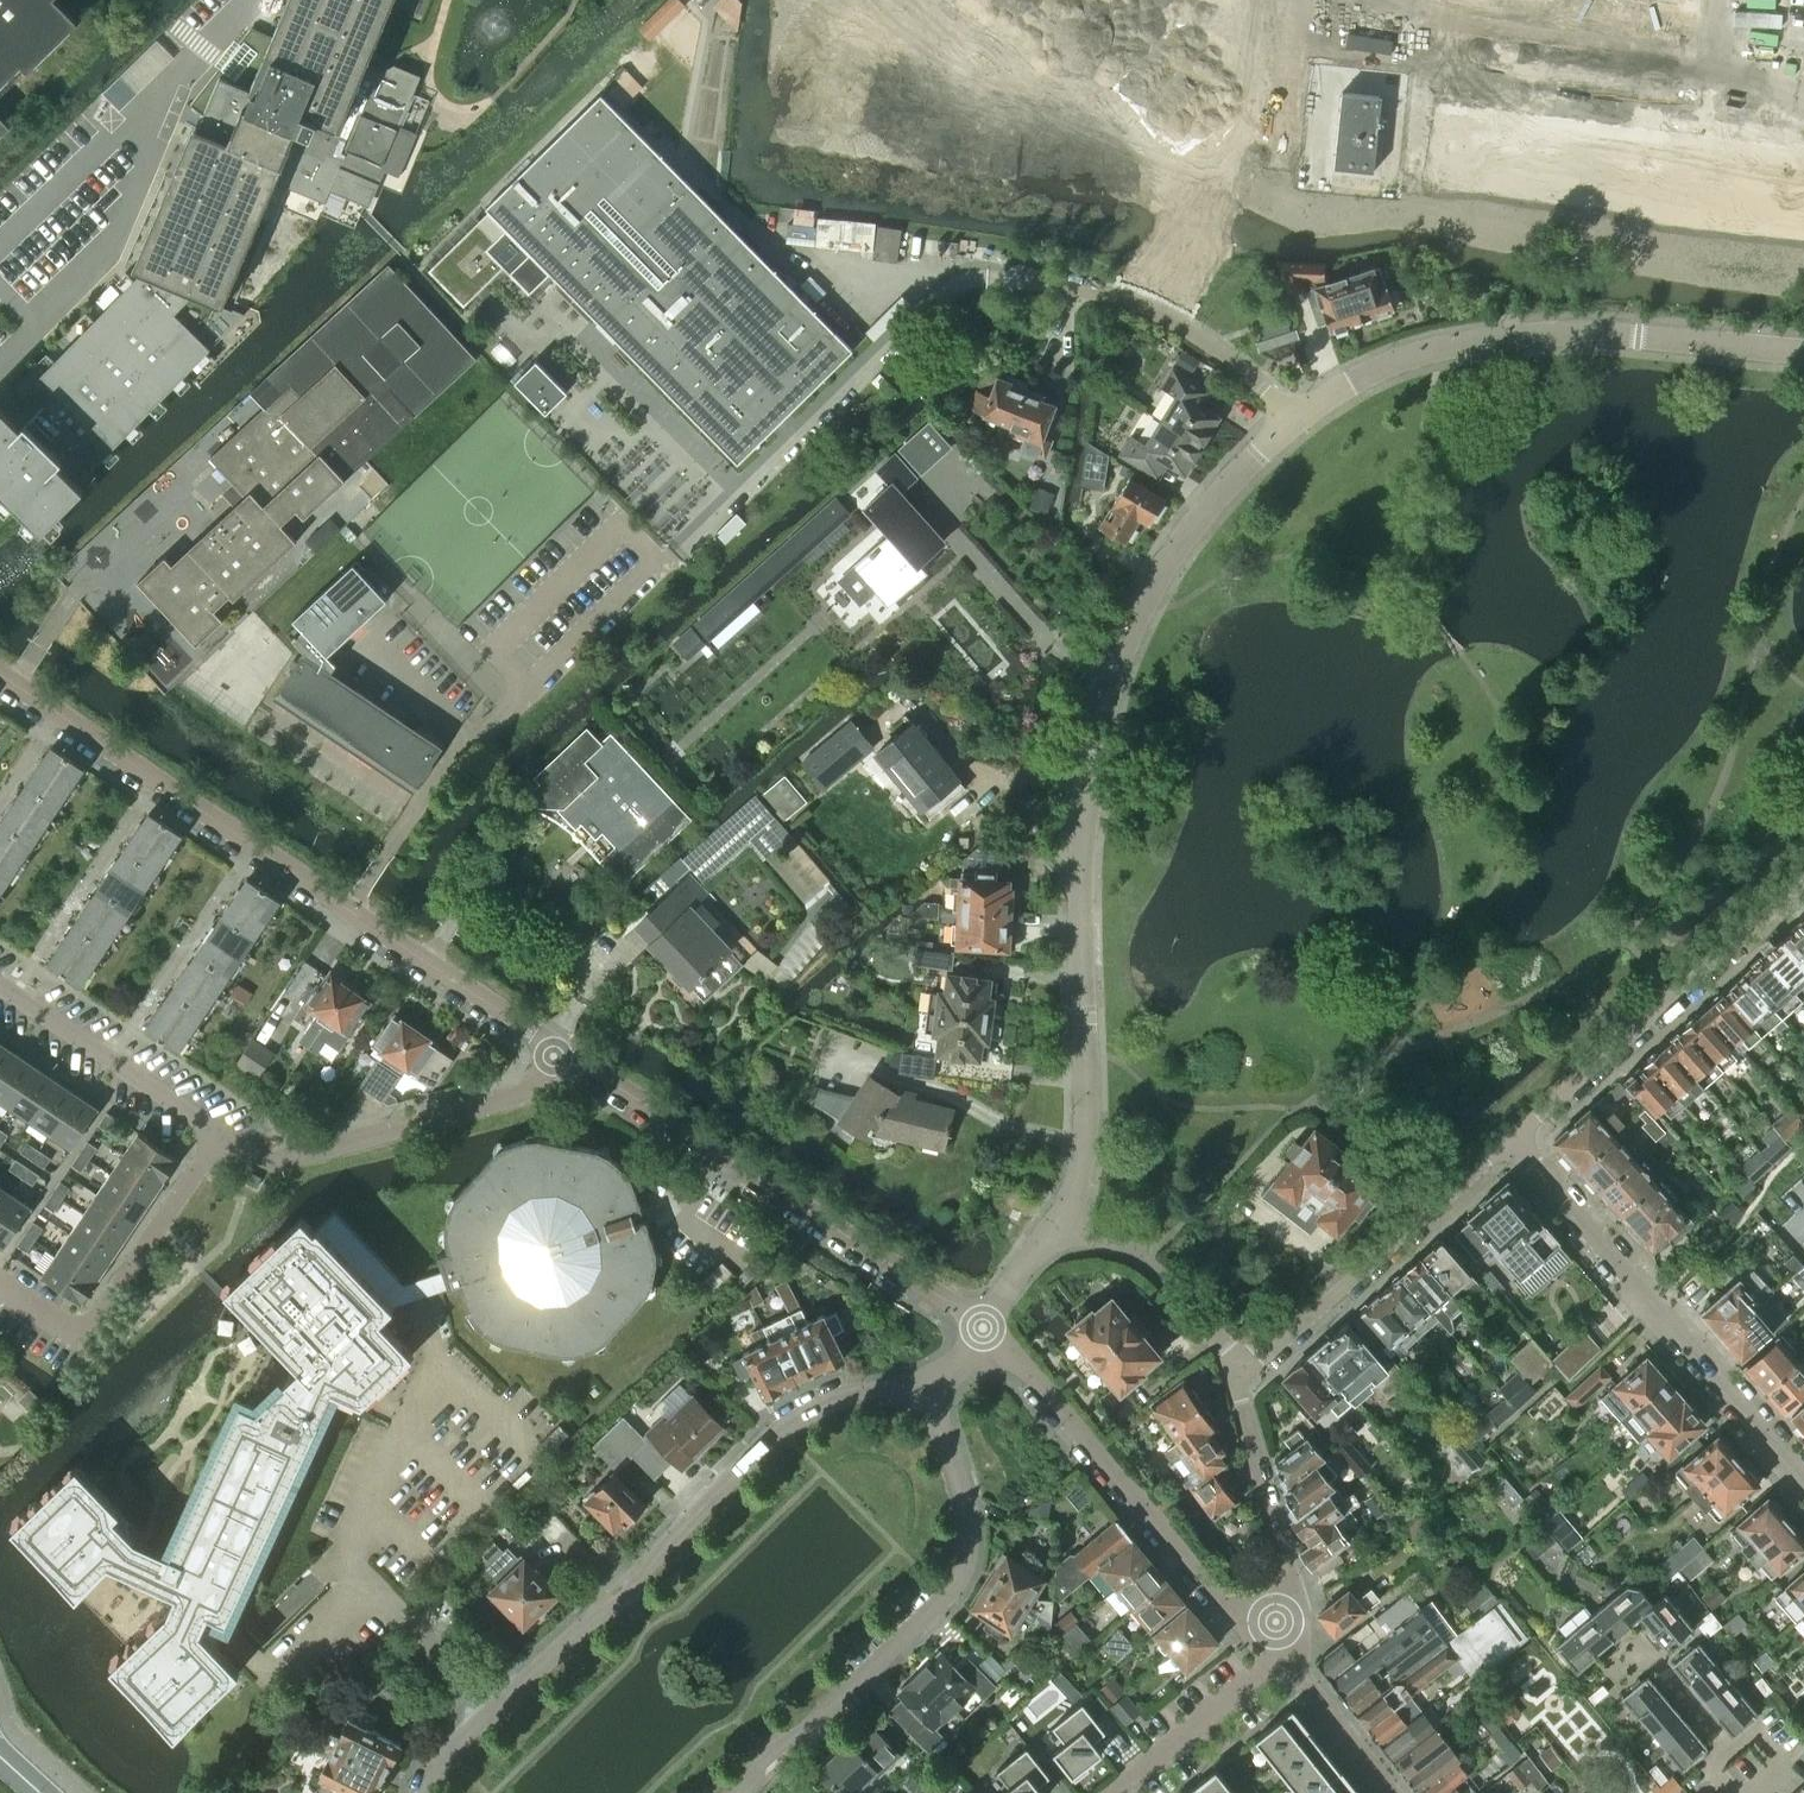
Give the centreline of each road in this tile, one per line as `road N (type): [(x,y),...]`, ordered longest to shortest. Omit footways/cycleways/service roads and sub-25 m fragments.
road 1 (residential): [(1055,1226),(1085,1145),(1081,861),(1099,728),(1141,606),(1186,538),(1296,419)]
road 2 (residential): [(553,1056),(532,1031),(0,676)]
road 3 (residential): [(1145,307),(1203,178),(1216,84),(1211,69),(1192,59),(936,27),(924,18),(922,0)]
road 4 (residential): [(923,1397),(886,1390),(842,1396),(781,1429),(490,1708)]
road 5 (residential): [(1296,419),(1345,383),(1406,357),(1518,336),(1606,335),(1803,352)]
road 6 (residential): [(984,1327),(576,1059),(553,1056)]
road 7 (residential): [(751,1792),(949,1598),(969,1562),(963,1490),(948,1441),(923,1397)]
road 8 (unclassified): [(1803,1479),(1510,1140)]
road 9 (residential): [(1275,1621),(1236,1612),(1220,1599),(984,1327)]
road 10 (residential): [(1510,1140),(1803,882)]
road 11 (unclassified): [(221,1133),(271,1166),(525,1093),(553,1056)]
road 12 (residential): [(1242,1374),(1510,1140)]
road 13 (residential): [(221,1133),(75,1334),(0,1280)]
road 14 (residential): [(1451,79),(1654,105),(1722,73)]
road 15 (unclassified): [(0,988),(221,1133)]
road 16 (residential): [(1275,1621),(1289,1587),(1242,1374)]
road 17 (residential): [(1242,1374),(1148,1260),(1055,1226)]
road 18 (residential): [(1113,1792),(1263,1665),(1275,1621)]
road 19 (residential): [(490,1708),(346,1552)]
road 20 (residential): [(1390,1792),(1297,1668),(1275,1621)]
road 21 (residential): [(1145,307),(1222,353),(1296,419)]
road 22 (residential): [(1758,1792),(1639,1652)]
road 23 (residential): [(984,1327),(1055,1226)]

